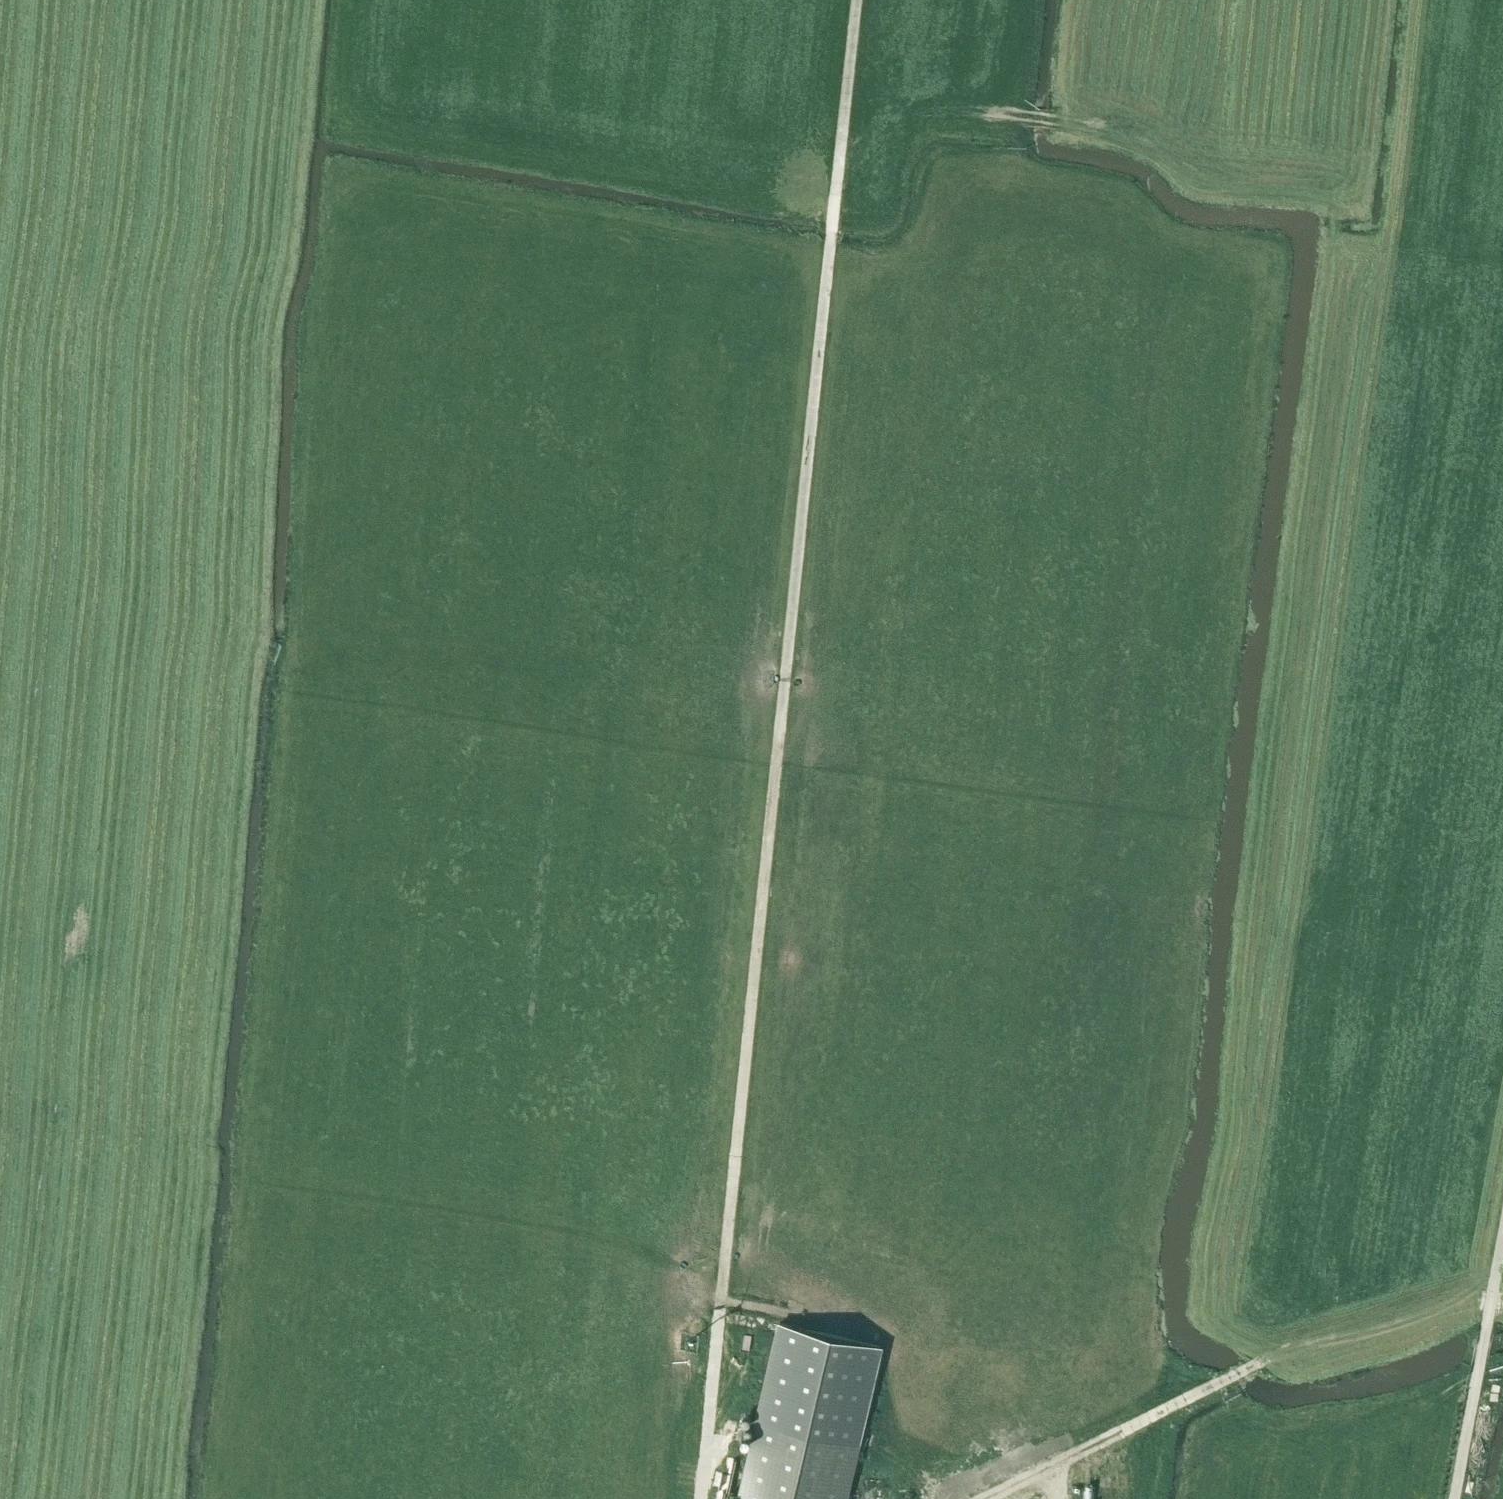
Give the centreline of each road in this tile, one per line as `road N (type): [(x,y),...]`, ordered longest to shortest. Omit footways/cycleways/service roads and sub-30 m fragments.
road 1 (track): [(699,1498),(857,0)]
road 2 (track): [(1003,1498),(1265,1358)]
road 3 (unclassified): [(1453,1498),(1477,1371)]

